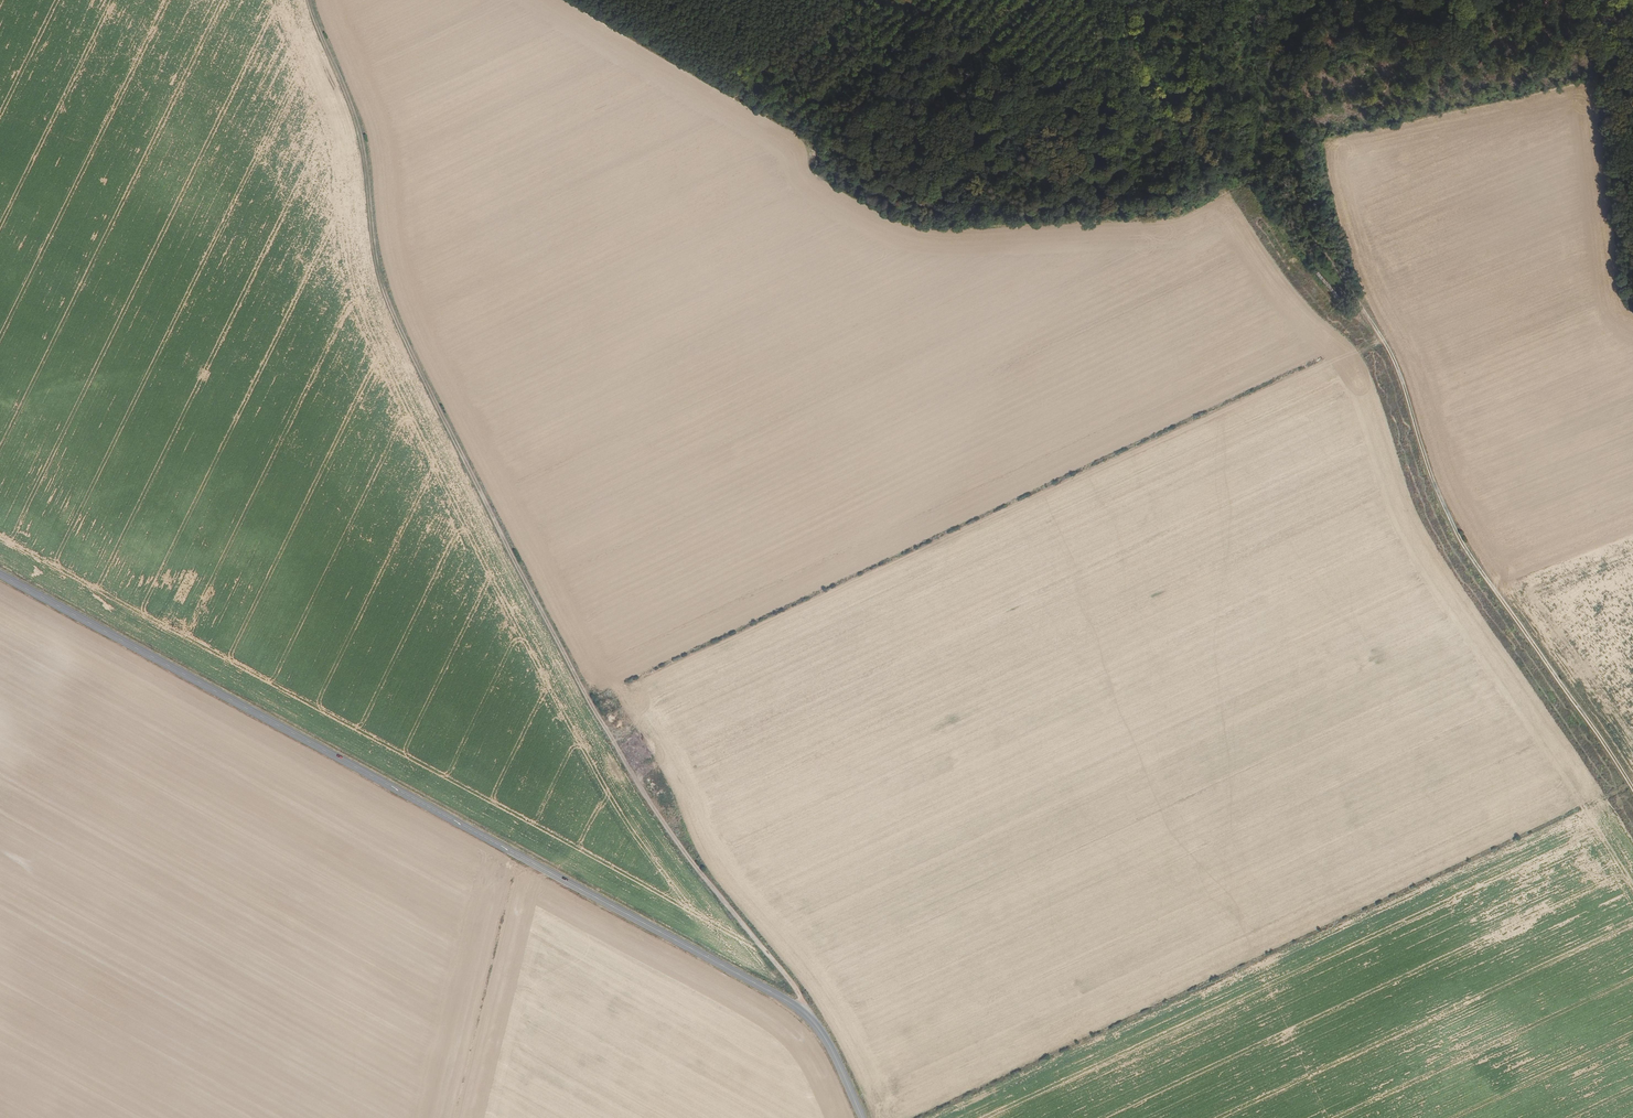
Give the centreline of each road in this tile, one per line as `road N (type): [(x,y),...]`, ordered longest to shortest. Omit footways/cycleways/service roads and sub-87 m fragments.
road 1 (track): [(807,1015),(803,999),(663,824),(543,615),(388,300),(364,142),(309,0)]
road 2 (secondary): [(862,1117),(819,1028),(794,1005),(0,573)]
road 3 (track): [(1340,0),(1317,28),(1287,96),(1302,209),(1397,364),(1451,523),(1632,791)]

